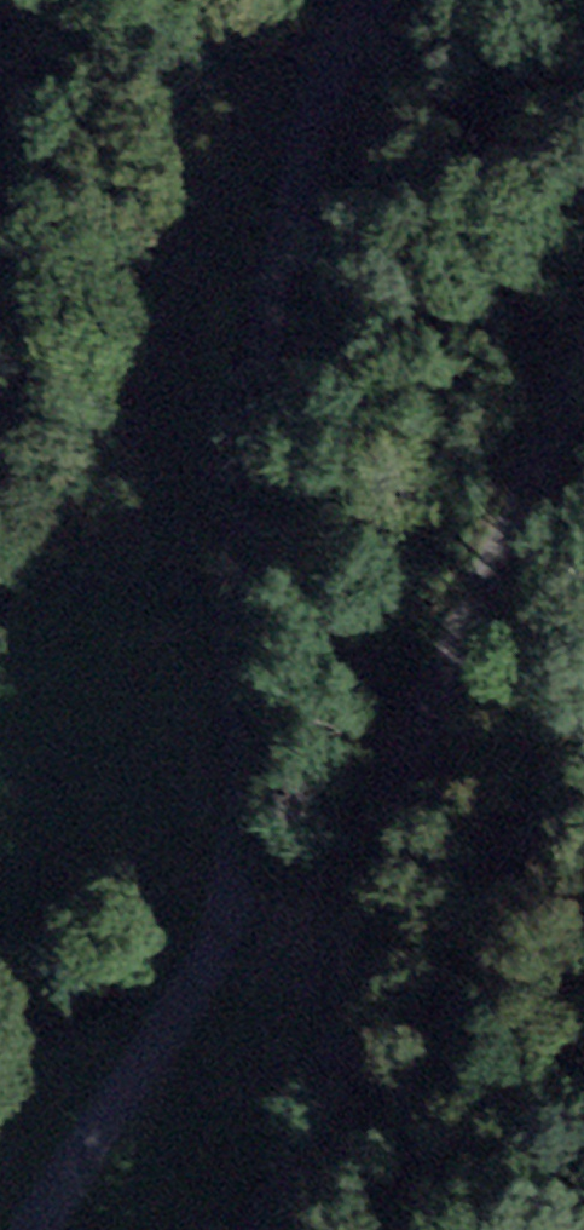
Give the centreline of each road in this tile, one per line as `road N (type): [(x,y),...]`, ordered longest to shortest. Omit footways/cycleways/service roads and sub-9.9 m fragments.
road 1 (residential): [(371,0),(308,148),(254,393),(233,587),(242,887),(227,930),(29,1229)]
road 2 (residential): [(255,1229),(298,1162),(329,1086),(402,770),(583,356)]

